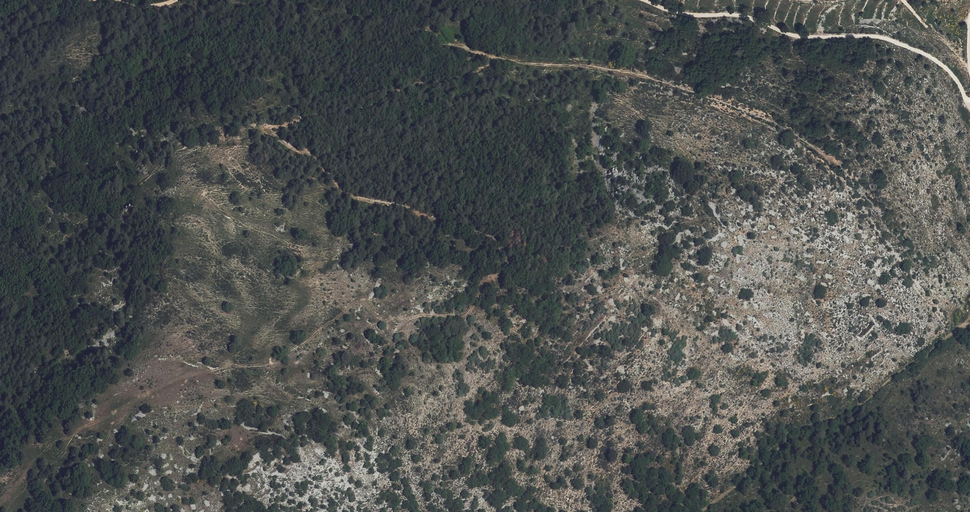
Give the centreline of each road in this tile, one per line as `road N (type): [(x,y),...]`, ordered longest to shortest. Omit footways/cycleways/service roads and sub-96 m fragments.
road 1 (track): [(969,104),(928,54),(878,36),(813,39),(738,15),(677,14),(643,0)]
road 2 (track): [(969,318),(869,398),(790,440),(702,511)]

